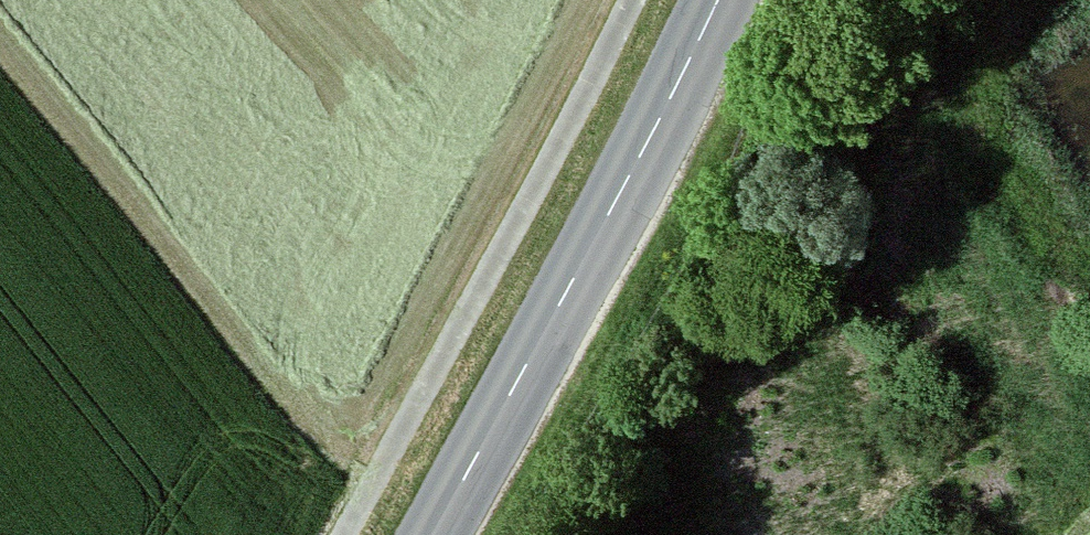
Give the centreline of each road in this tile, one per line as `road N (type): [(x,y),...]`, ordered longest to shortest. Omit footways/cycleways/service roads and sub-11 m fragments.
road 1 (tertiary): [(430,534),(718,0)]
road 2 (track): [(631,0),(350,534)]

